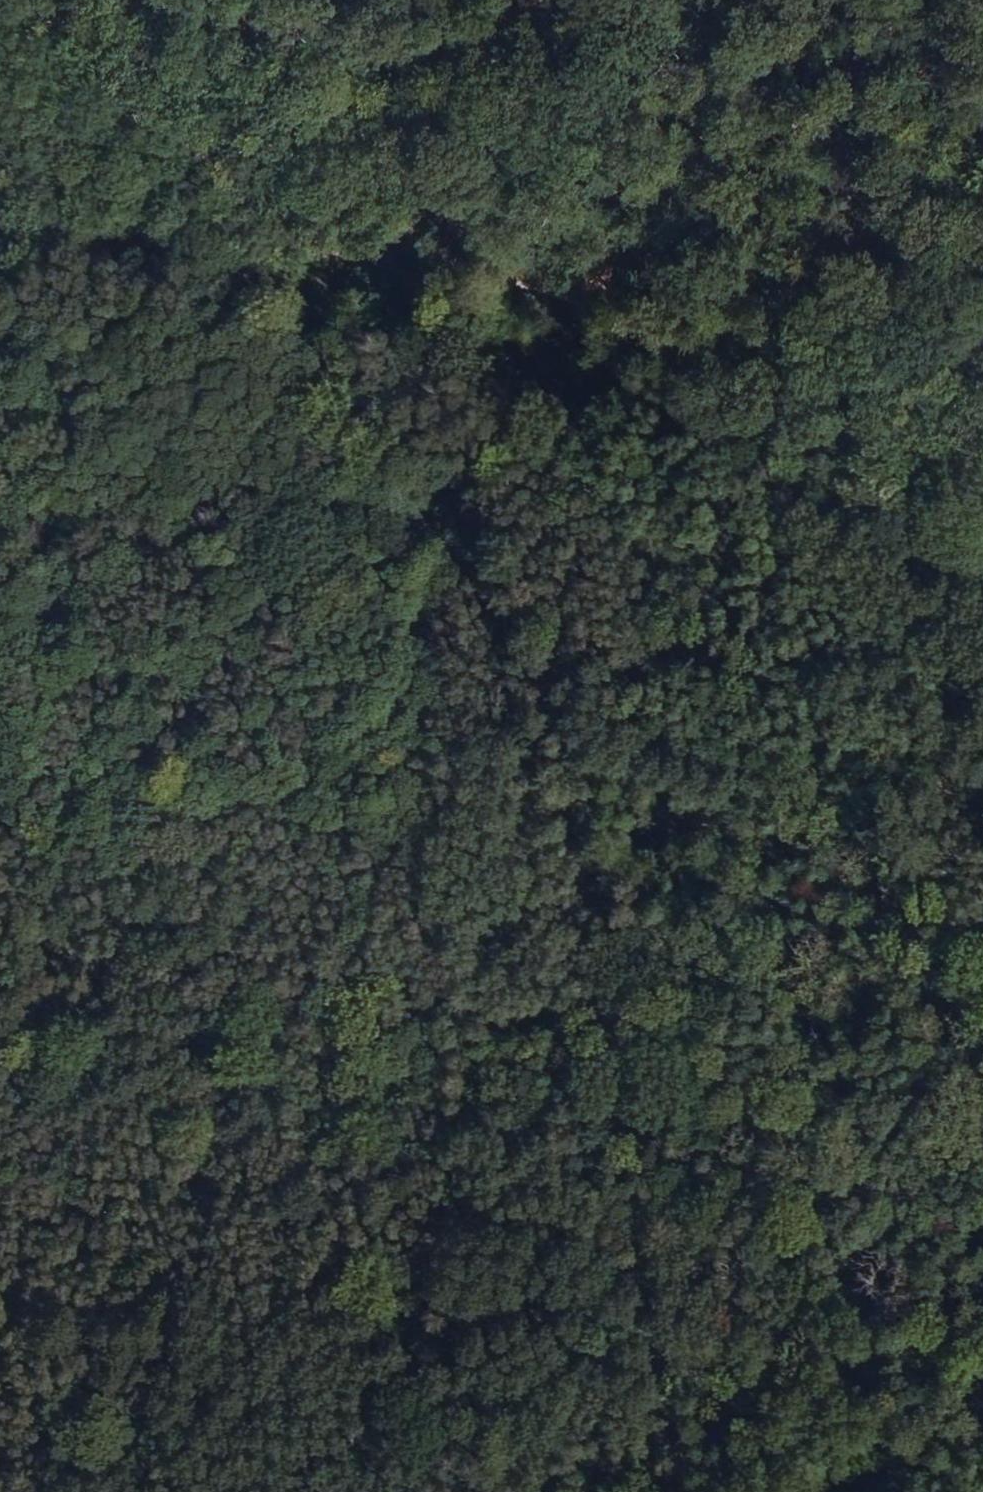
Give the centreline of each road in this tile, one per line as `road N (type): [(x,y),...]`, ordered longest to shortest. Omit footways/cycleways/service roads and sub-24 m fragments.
road 1 (track): [(785,1491),(673,1048),(647,905)]
road 2 (track): [(0,515),(163,570),(192,571),(237,551),(313,414),(409,287)]

